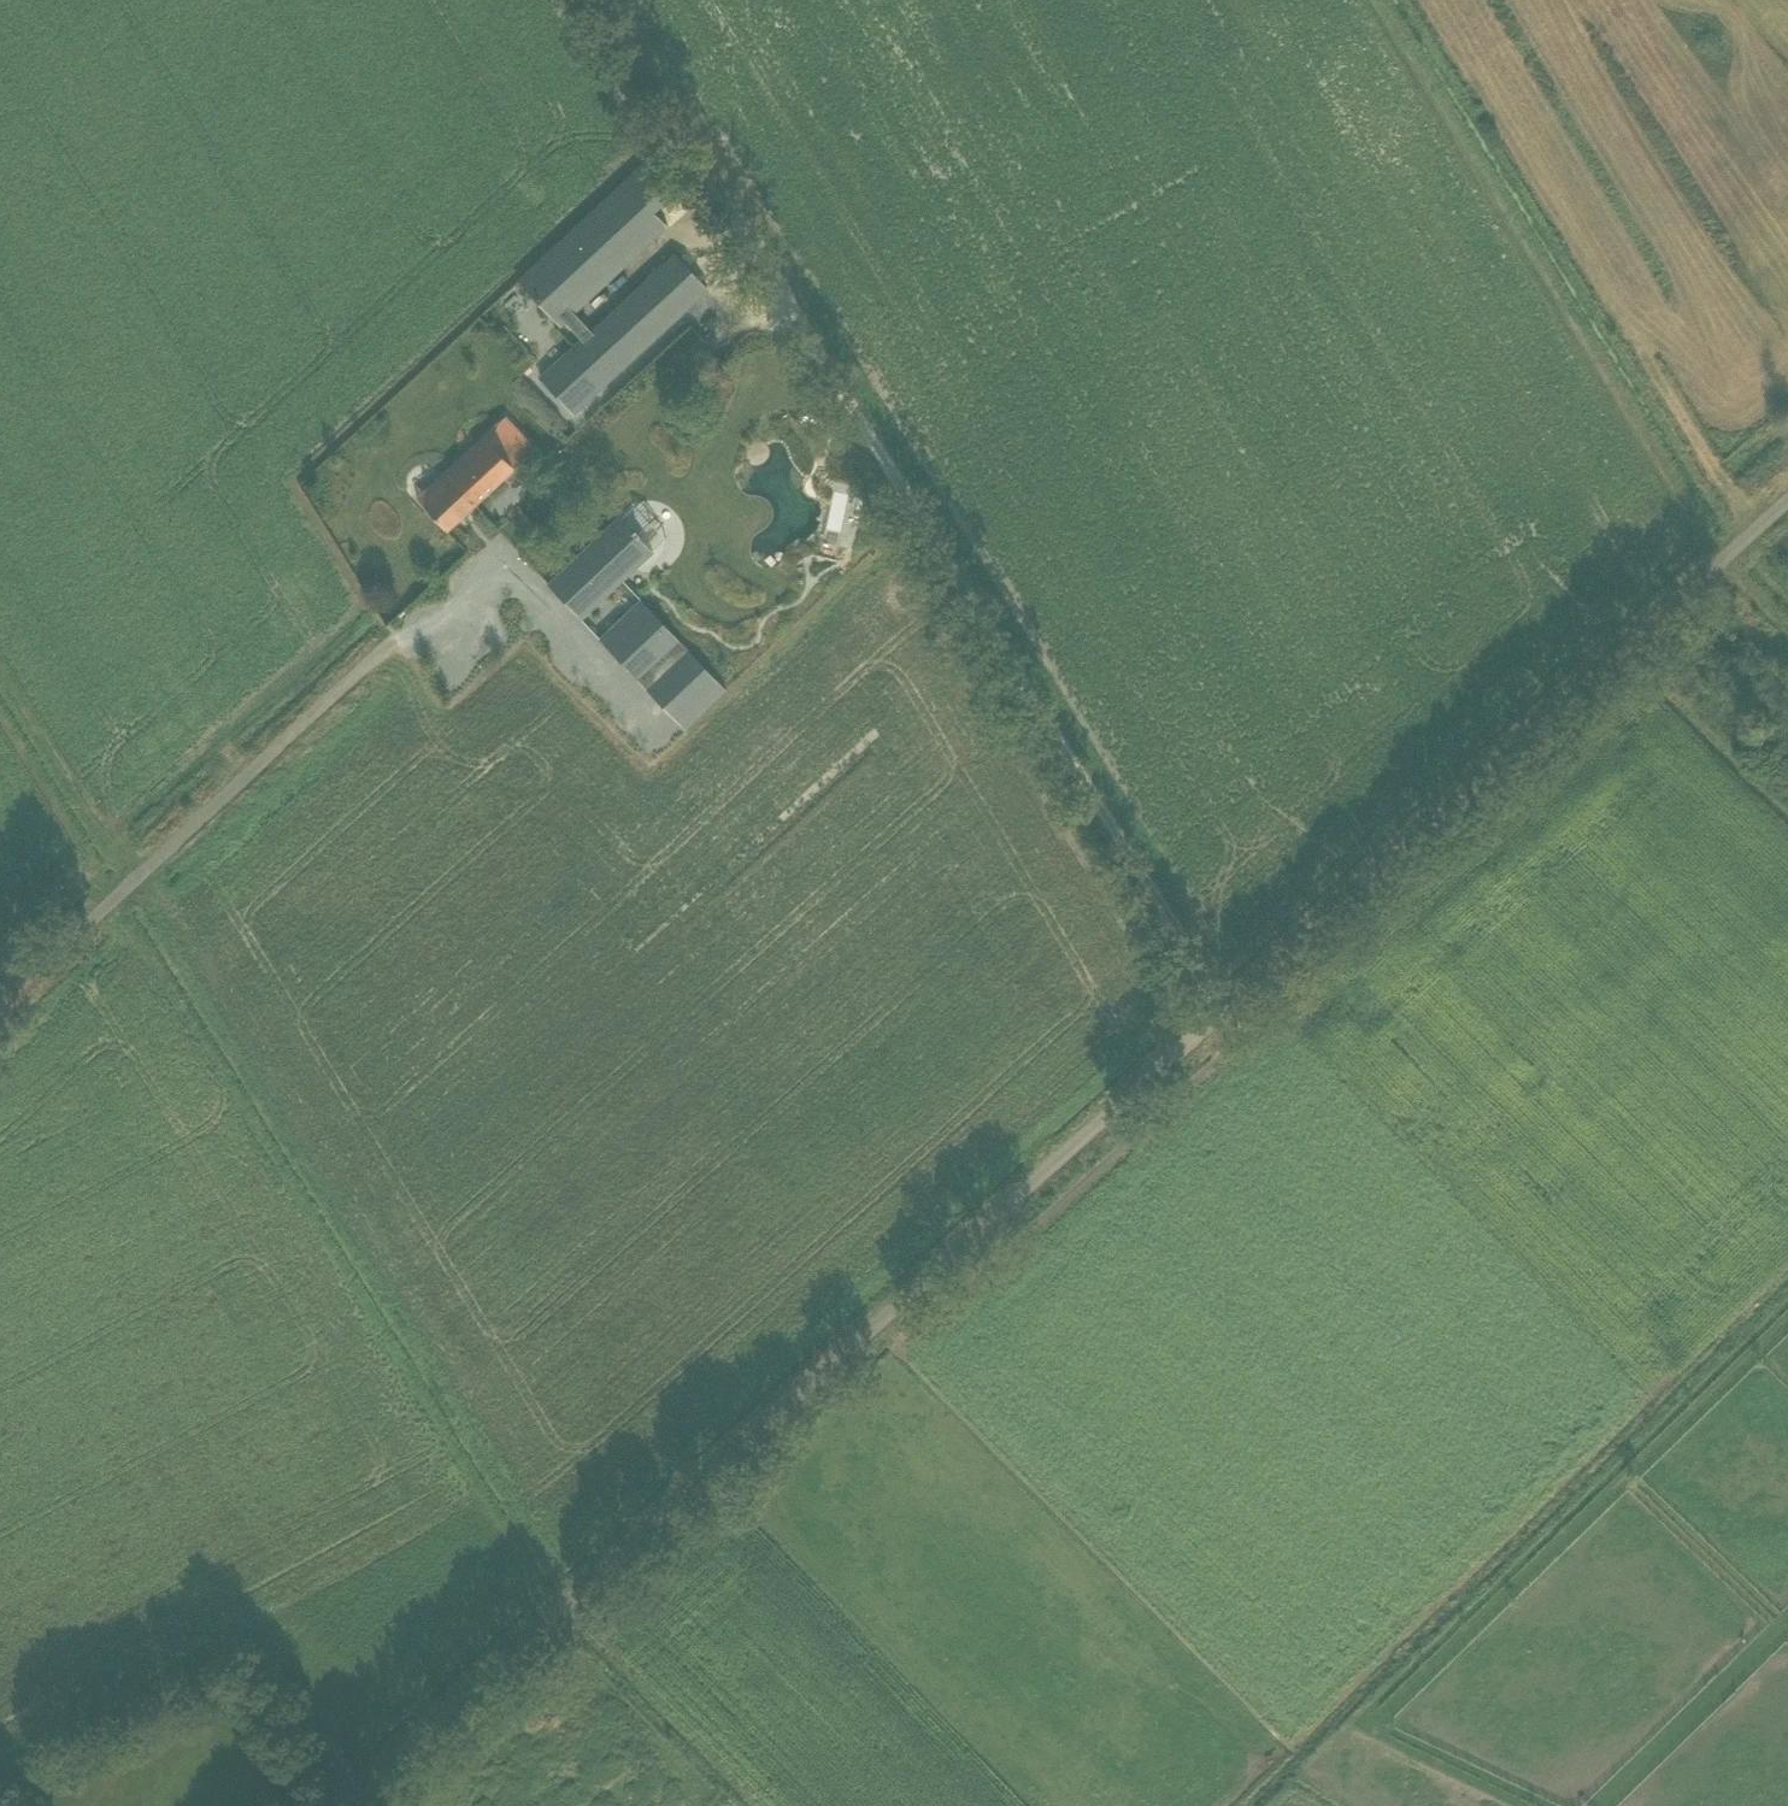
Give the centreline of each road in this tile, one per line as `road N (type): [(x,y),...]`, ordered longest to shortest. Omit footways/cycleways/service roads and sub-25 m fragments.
road 1 (unclassified): [(352,1805),(621,1538),(1229,1006),(1787,495)]
road 2 (track): [(1229,1006),(605,0)]

